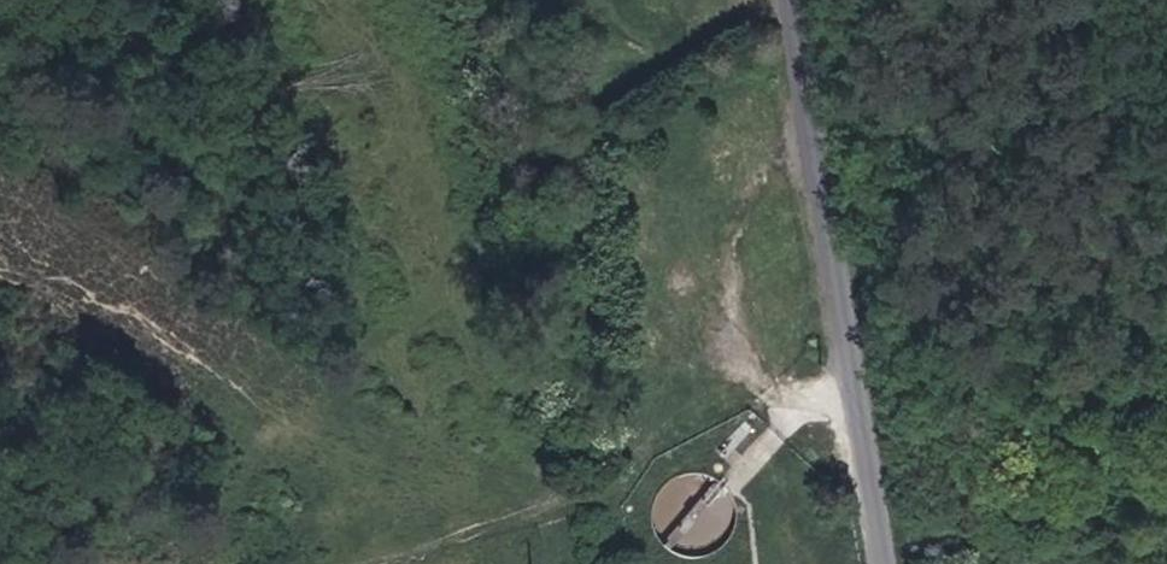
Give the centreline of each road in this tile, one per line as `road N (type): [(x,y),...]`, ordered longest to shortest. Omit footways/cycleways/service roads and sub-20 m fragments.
road 1 (track): [(816,131),(704,221),(699,372),(566,507),(525,495),(429,348),(440,93),(382,0)]
road 2 (residential): [(795,0),(848,399),(889,563)]
road 3 (track): [(0,192),(90,252),(175,413),(0,499)]
road 4 (track): [(1166,497),(902,563)]
road 5 (track): [(699,372),(848,399)]

